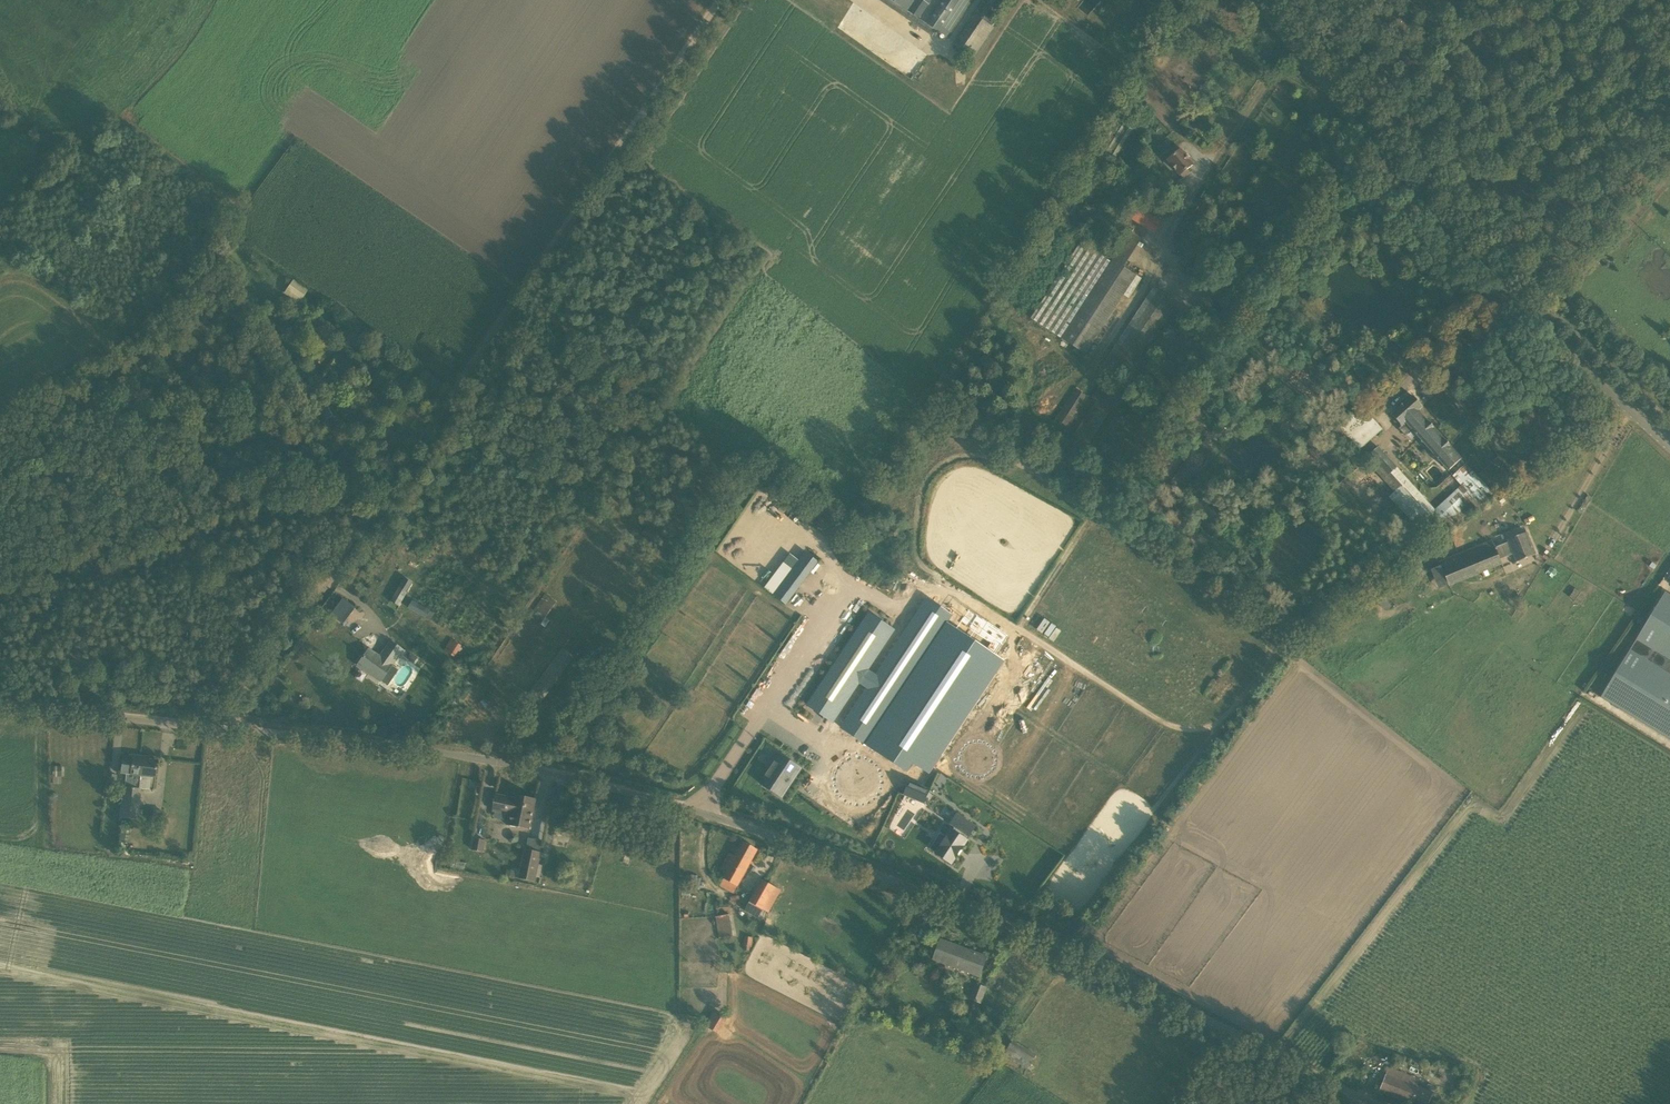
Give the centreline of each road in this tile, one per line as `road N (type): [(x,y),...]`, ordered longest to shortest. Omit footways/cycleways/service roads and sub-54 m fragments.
road 1 (unclassified): [(1373,1103),(1043,936),(638,792),(463,758),(0,707)]
road 2 (track): [(227,731),(717,0)]
road 3 (tertiary): [(1669,441),(1456,244),(1257,0)]
road 4 (track): [(0,397),(163,300),(239,210),(120,113)]

